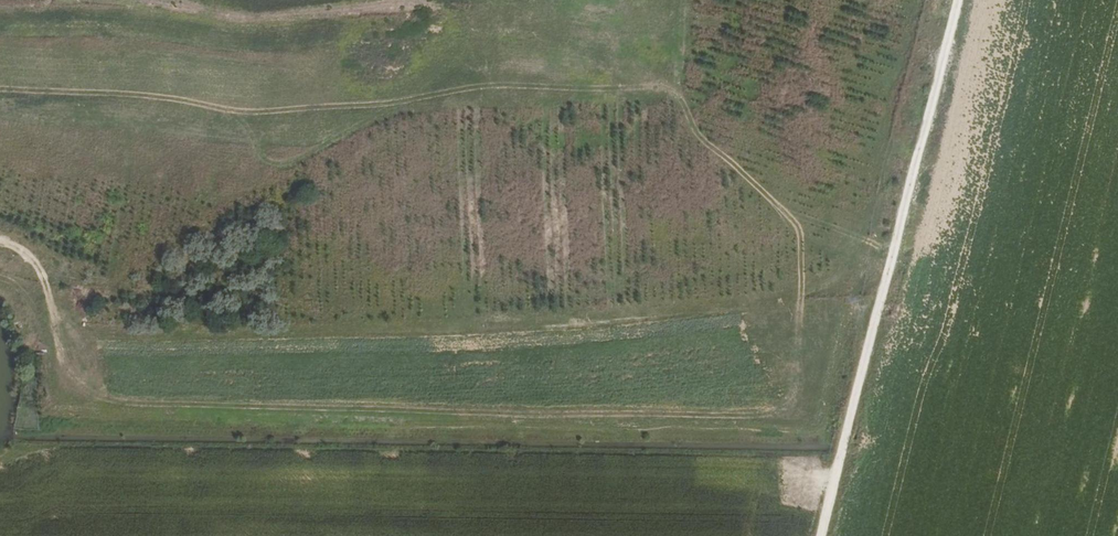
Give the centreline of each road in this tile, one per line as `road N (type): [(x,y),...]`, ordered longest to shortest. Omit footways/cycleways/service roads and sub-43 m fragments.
road 1 (track): [(0,242),(20,250),(44,277),(75,383),(128,403),(774,415),(792,396),(800,234),(696,133),(664,88),(488,84),(372,107),(257,112),(0,88)]
road 2 (track): [(956,0),(821,535)]

